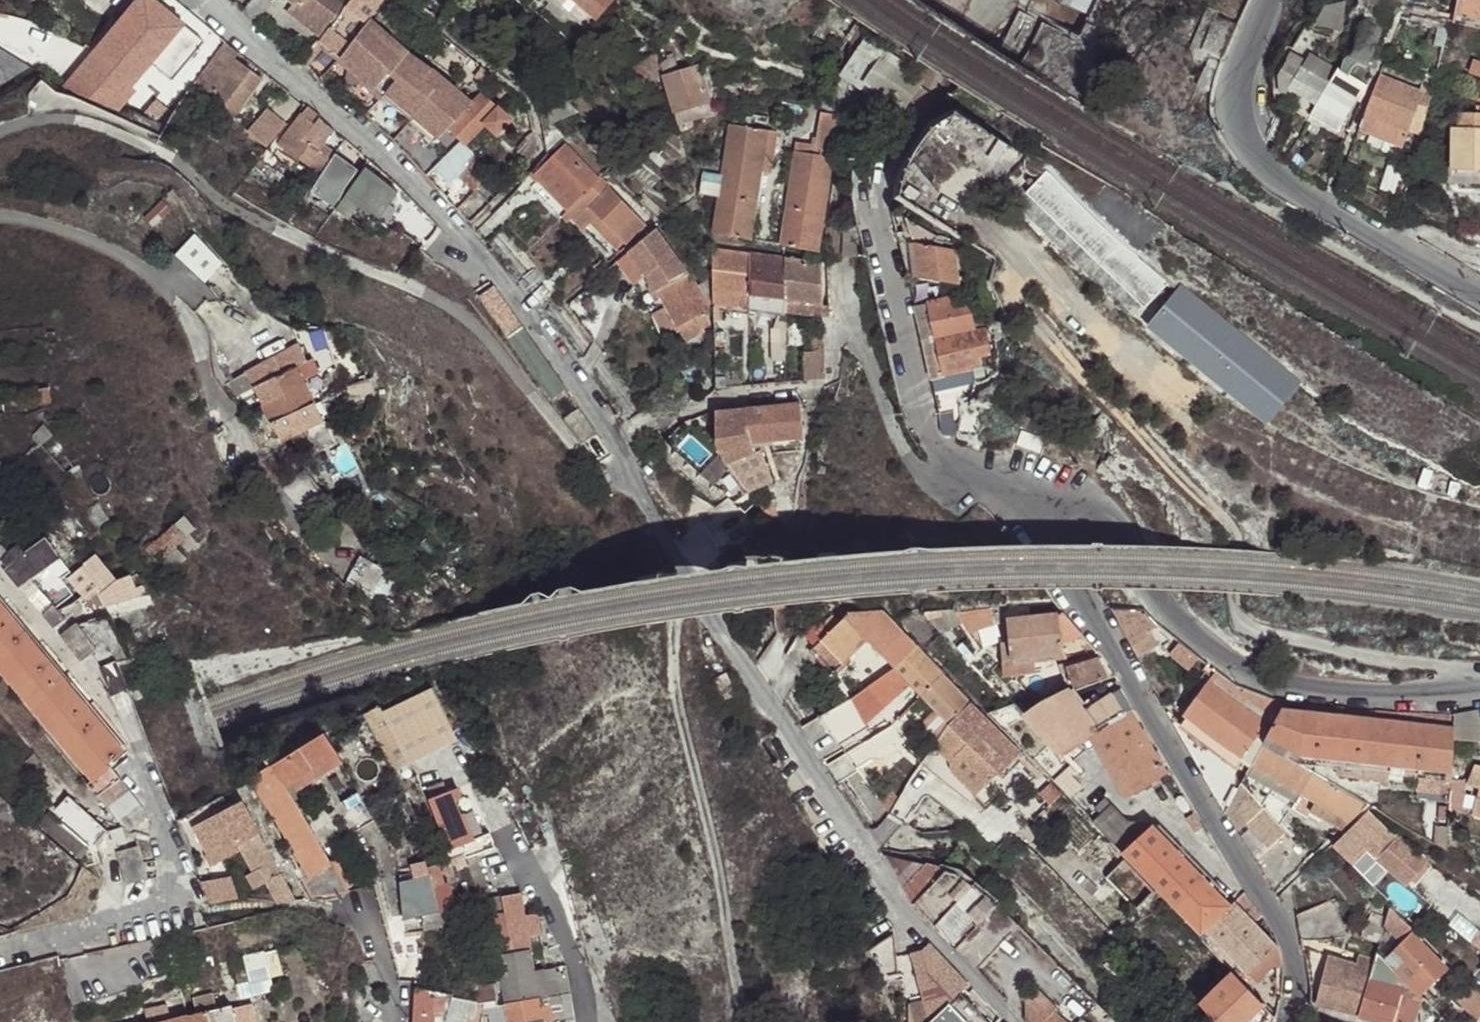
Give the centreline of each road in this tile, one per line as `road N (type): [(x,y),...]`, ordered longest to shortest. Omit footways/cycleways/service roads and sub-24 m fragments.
road 1 (residential): [(1019,1021),(910,915),(765,676),(627,473),(622,443),(501,280),(421,191),(214,0)]
road 2 (track): [(627,473),(594,465),(487,340),(435,299),(219,201),(178,162),(98,125),(62,117),(0,132)]
road 3 (residential): [(1052,535),(1004,489),(964,475),(939,449),(922,419),(876,233),(897,142),(987,0)]
road 4 (unclassified): [(0,955),(149,911),(178,883),(125,730),(0,574)]
road 5 (residential): [(1287,1021),(1297,982),(1282,922),(1052,535)]
road 6 (track): [(0,219),(90,240),(169,292),(199,333),(215,397),(238,434),(301,529),(338,564)]
road 7 (residential): [(1052,535),(1094,525),(1124,541),(1172,607),(1255,677),(1377,695),(1479,689)]
road 8 (track): [(682,562),(676,692),(717,861),(743,1021)]
road 9 (residential): [(1270,0),(1243,67),(1236,119),(1242,139),(1290,186),(1479,295)]

